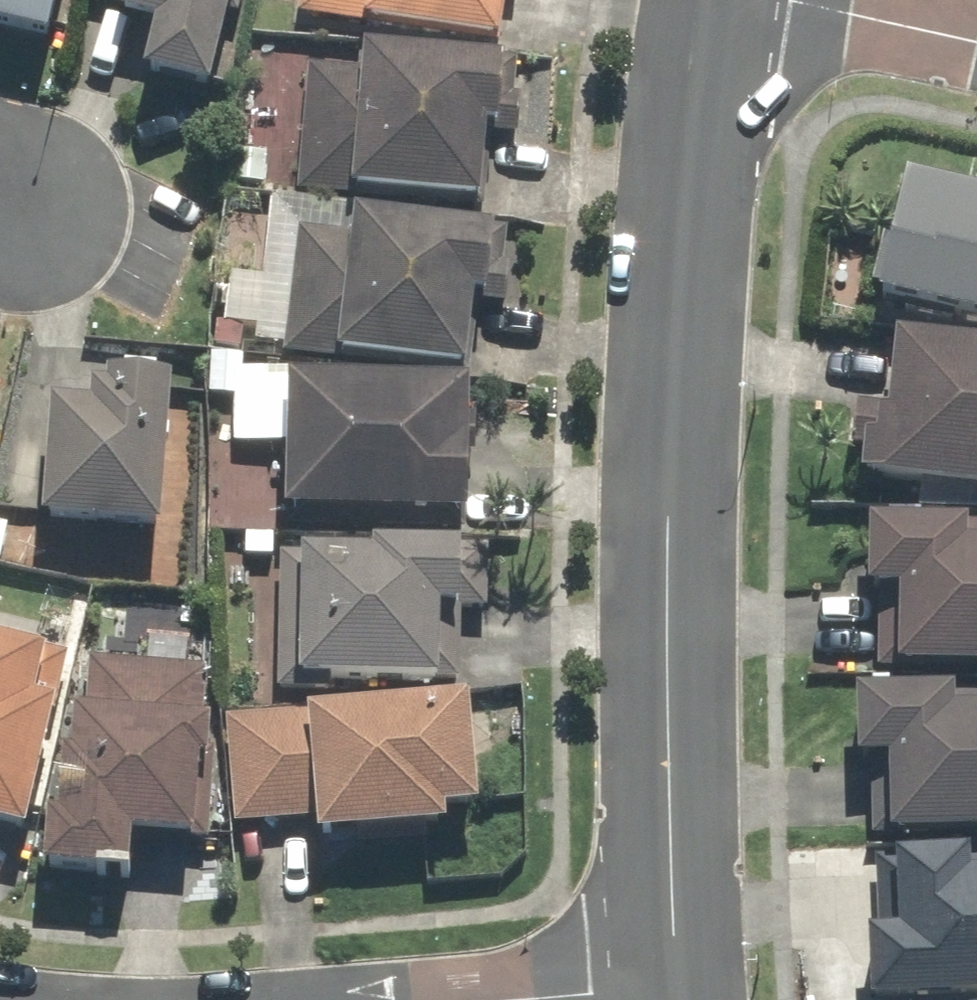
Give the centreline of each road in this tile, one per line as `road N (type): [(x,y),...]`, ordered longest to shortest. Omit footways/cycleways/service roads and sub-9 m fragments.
road 1 (residential): [(707,0),(686,224),(668,610),(669,973)]
road 2 (residential): [(429,999),(669,973)]
road 3 (residential): [(782,0),(976,44)]

